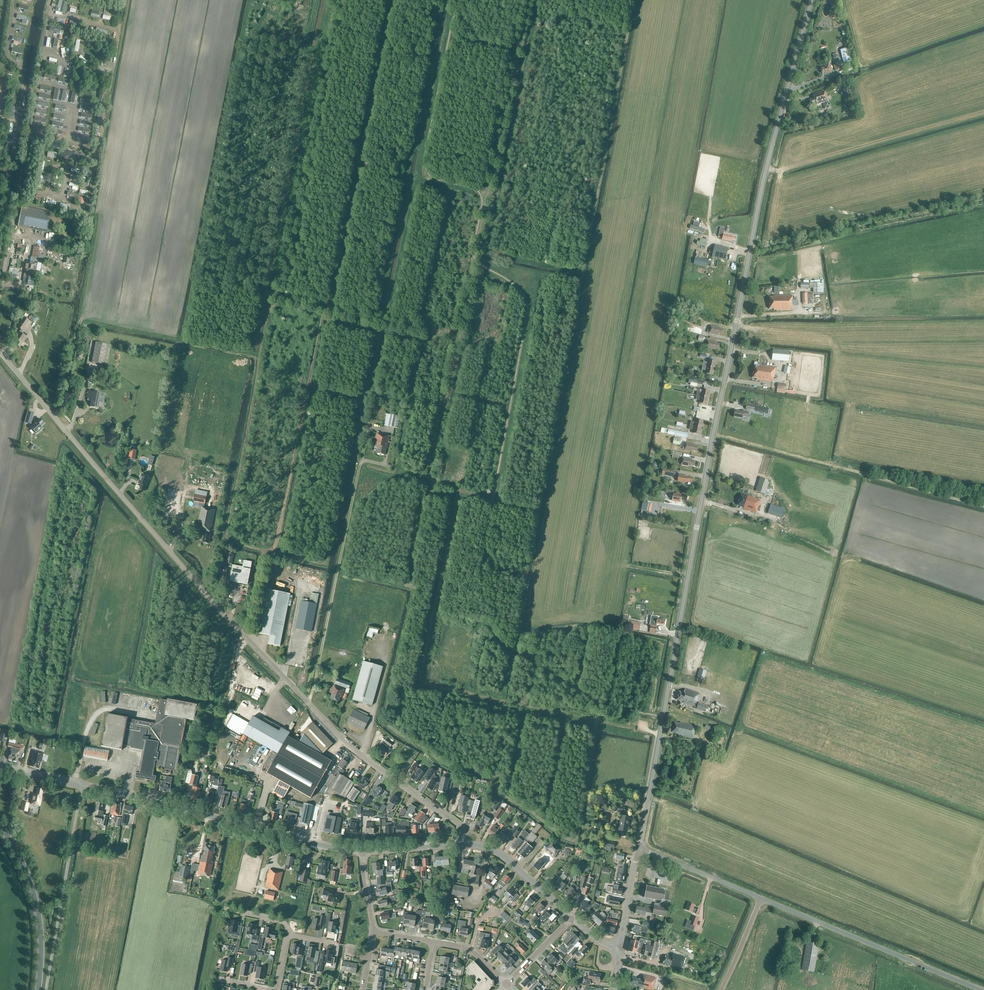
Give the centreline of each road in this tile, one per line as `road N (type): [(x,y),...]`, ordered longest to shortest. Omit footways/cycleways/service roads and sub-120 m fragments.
road 1 (tertiary): [(638,848),(761,194),(811,0)]
road 2 (unclassified): [(464,846),(458,826),(367,760),(246,638),(0,353)]
road 3 (track): [(0,296),(51,6)]
road 4 (tertiary): [(362,856),(82,786)]
road 5 (track): [(308,703),(360,459),(396,468)]
road 6 (track): [(750,251),(983,203)]
road 7 (unclassified): [(761,899),(980,989)]
road 8 (secondary): [(38,989),(38,911),(0,826)]
road 9 (unclassified): [(638,848),(761,899)]
road 10 (tertiary): [(571,920),(502,860),(464,846)]

